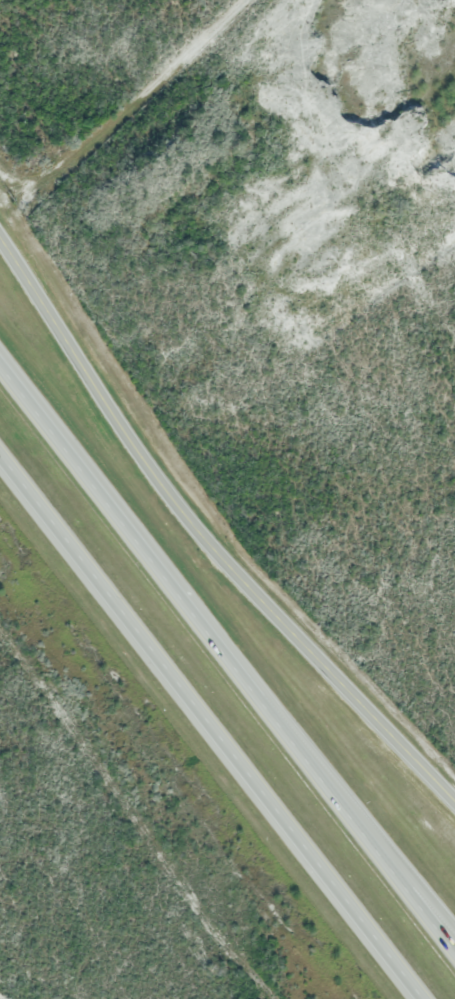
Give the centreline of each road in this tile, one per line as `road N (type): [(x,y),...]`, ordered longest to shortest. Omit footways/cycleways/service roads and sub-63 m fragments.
road 1 (motorway): [(454,950),(0,361)]
road 2 (tertiary): [(454,805),(210,547),(116,422),(0,240)]
road 3 (motorway): [(0,452),(422,998)]
road 4 (motorway): [(454,930),(308,766)]

